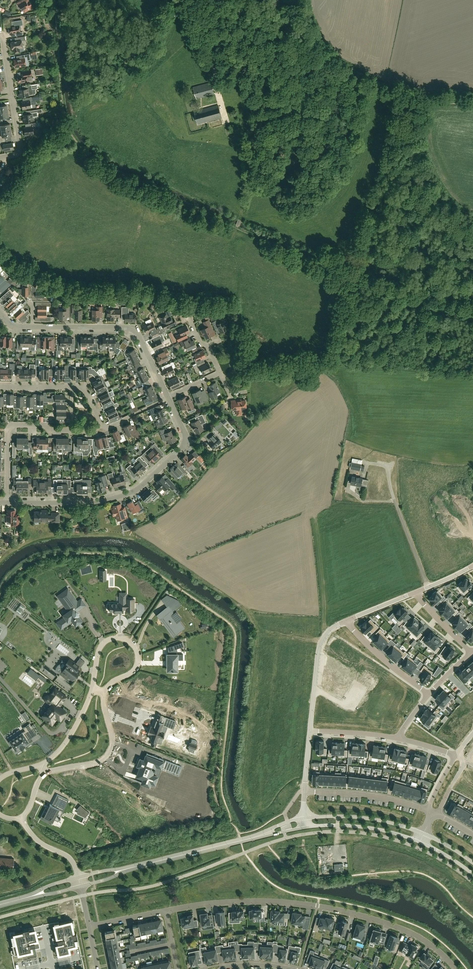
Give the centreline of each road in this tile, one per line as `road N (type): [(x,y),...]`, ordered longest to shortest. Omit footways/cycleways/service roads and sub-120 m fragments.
road 1 (residential): [(455,968),(408,931),(317,906),(253,901),(166,911)]
road 2 (track): [(197,28),(419,102),(472,103)]
road 3 (residential): [(9,504),(87,503),(136,491),(185,443),(167,398)]
road 4 (residential): [(167,398),(135,332),(32,327)]
road 5 (residential): [(93,688),(102,645),(125,639),(137,649),(137,666),(105,692)]
road 6 (residential): [(9,504),(9,429),(72,430)]
road 7 (residential): [(105,692),(110,752),(47,773)]
road 8 (residential): [(305,792),(428,810)]
road 9 (tertiary): [(424,833),(375,819),(304,818)]
road 10 (unclassified): [(311,730),(320,645),(346,621)]

